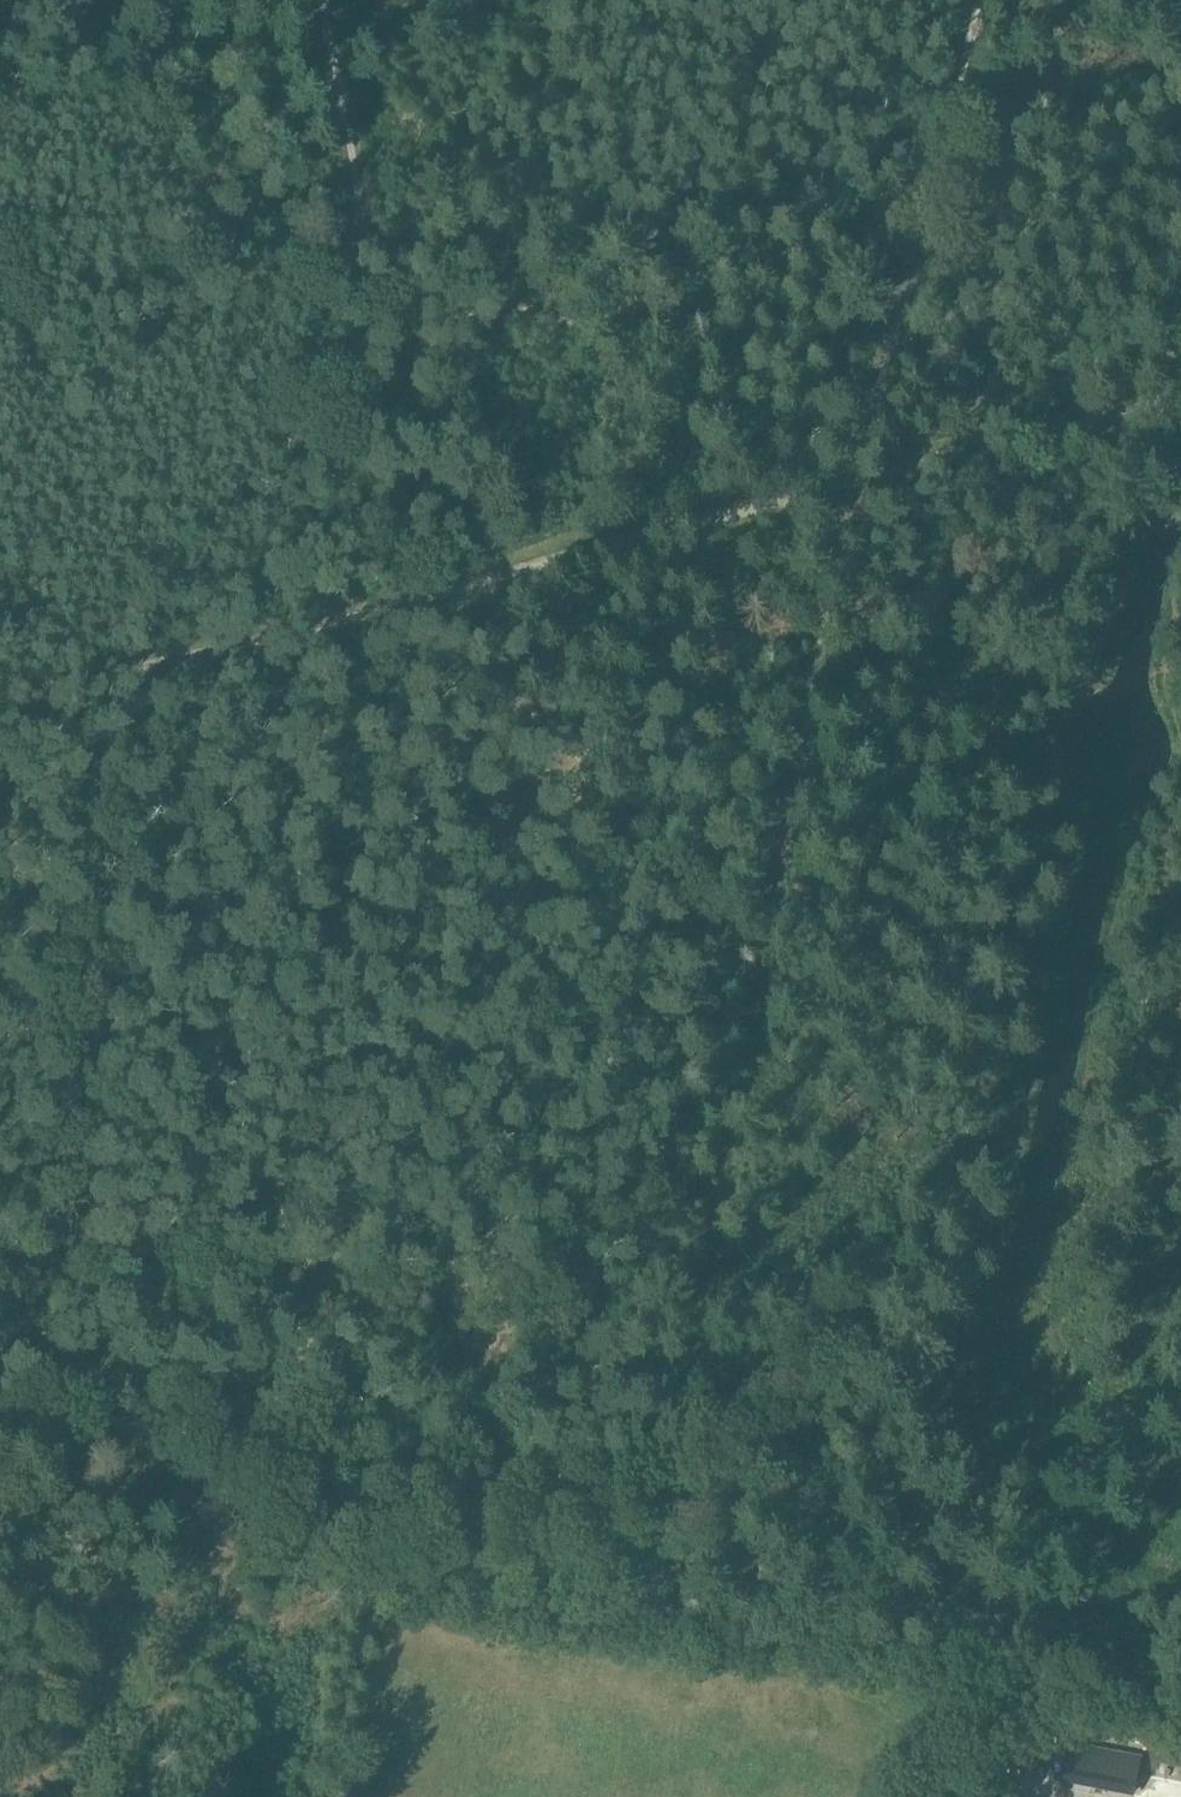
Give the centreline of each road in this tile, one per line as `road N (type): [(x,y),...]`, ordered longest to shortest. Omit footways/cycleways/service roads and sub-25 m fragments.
road 1 (track): [(0,702),(263,643),(362,610),(1180,405)]
road 2 (track): [(660,1572),(855,487)]
road 3 (track): [(342,279),(279,463),(362,610)]
road 4 (track): [(926,211),(855,487)]
road 5 (track): [(926,211),(976,0)]

